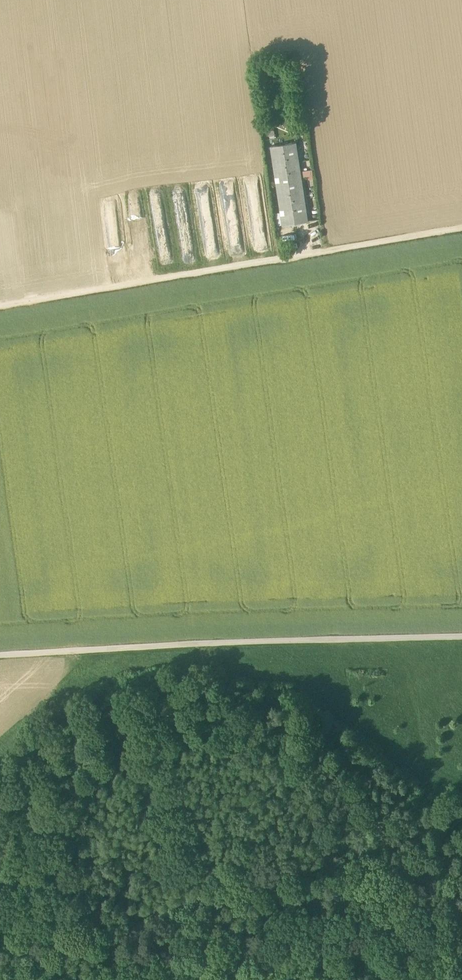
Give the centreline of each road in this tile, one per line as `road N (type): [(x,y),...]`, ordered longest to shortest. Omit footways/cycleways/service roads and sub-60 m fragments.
road 1 (unclassified): [(0,655),(461,637)]
road 2 (track): [(329,248),(461,226)]

